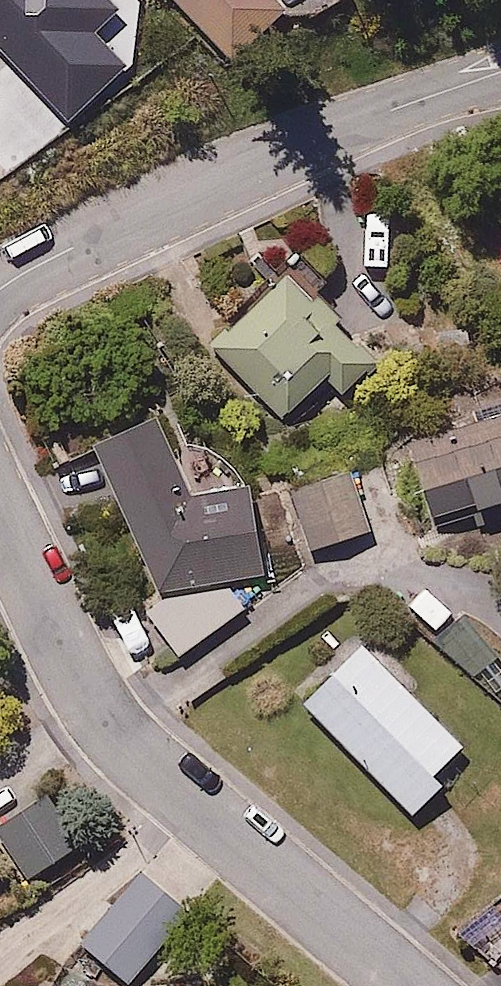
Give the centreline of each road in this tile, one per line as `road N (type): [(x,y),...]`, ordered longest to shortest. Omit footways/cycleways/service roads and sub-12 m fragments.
road 1 (residential): [(0,516),(67,655),(141,760),(406,985)]
road 2 (residential): [(500,73),(382,114),(67,250),(0,290)]

